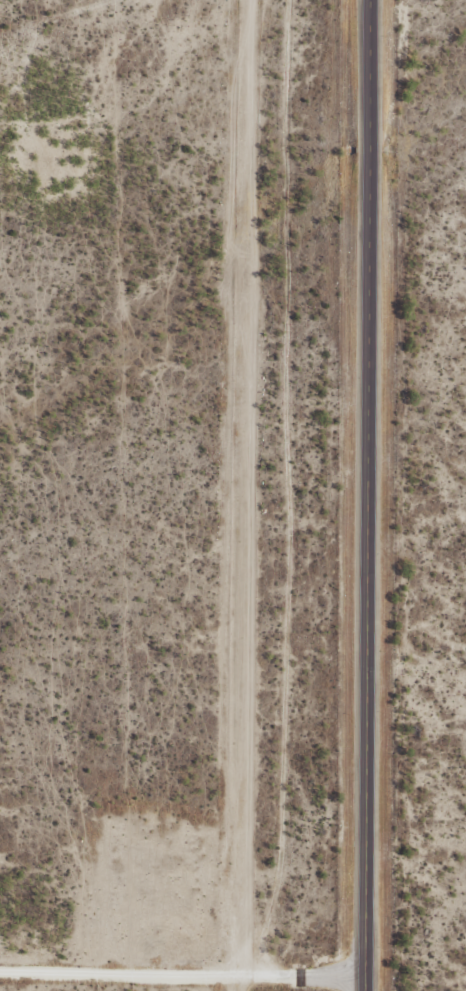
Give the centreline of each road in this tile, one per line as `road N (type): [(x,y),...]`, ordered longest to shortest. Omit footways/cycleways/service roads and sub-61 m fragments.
road 1 (primary): [(361,990),(365,0)]
road 2 (track): [(228,0),(216,953)]
road 3 (track): [(361,963),(0,952)]

